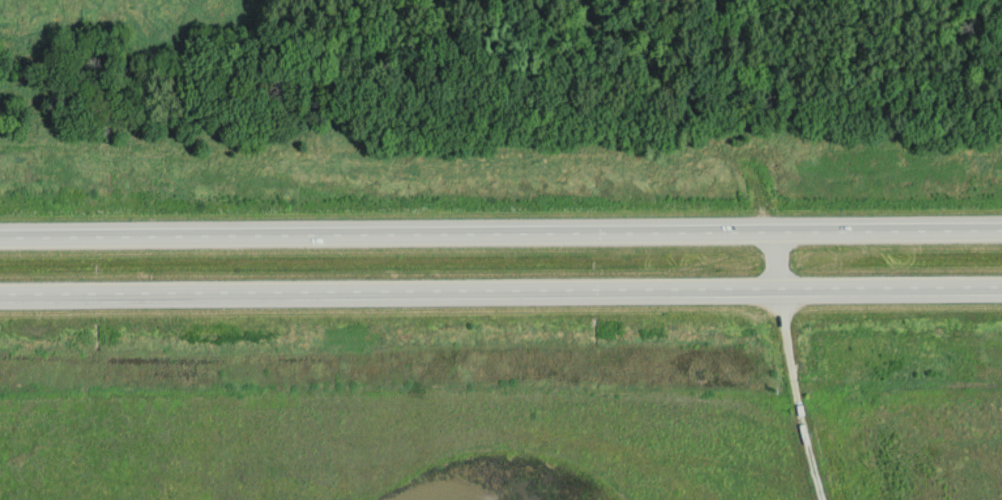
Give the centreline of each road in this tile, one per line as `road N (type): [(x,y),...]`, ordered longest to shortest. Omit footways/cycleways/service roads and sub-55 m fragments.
road 1 (trunk): [(1001,233),(0,240)]
road 2 (trunk): [(0,297),(1001,292)]
road 3 (track): [(771,233),(788,358),(822,499)]

